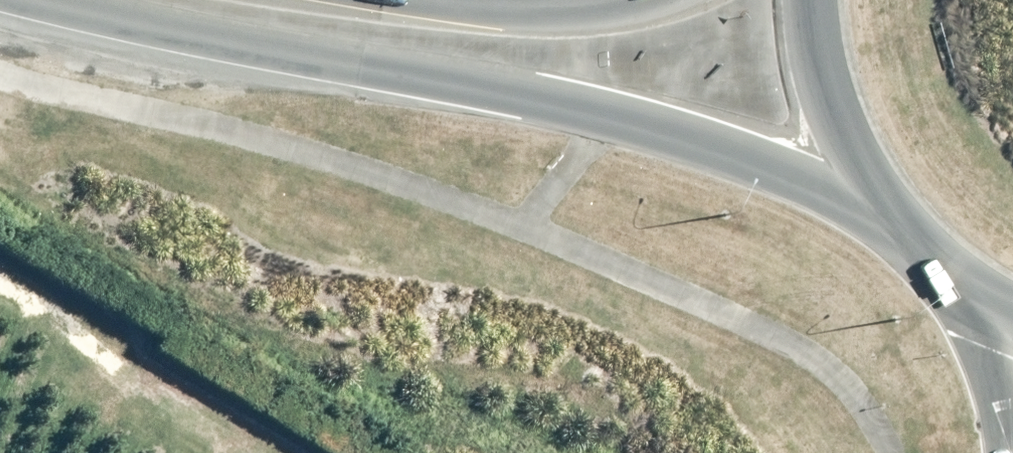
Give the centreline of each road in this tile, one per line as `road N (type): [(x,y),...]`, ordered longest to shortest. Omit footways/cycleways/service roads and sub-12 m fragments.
road 1 (secondary): [(894,217),(692,142),(591,116),(55,0)]
road 2 (trunk): [(894,217),(847,145),(818,64),(811,0)]
road 3 (secondary): [(453,0),(505,6),(631,0)]
road 4 (trunk): [(1012,443),(996,351),(973,288)]

